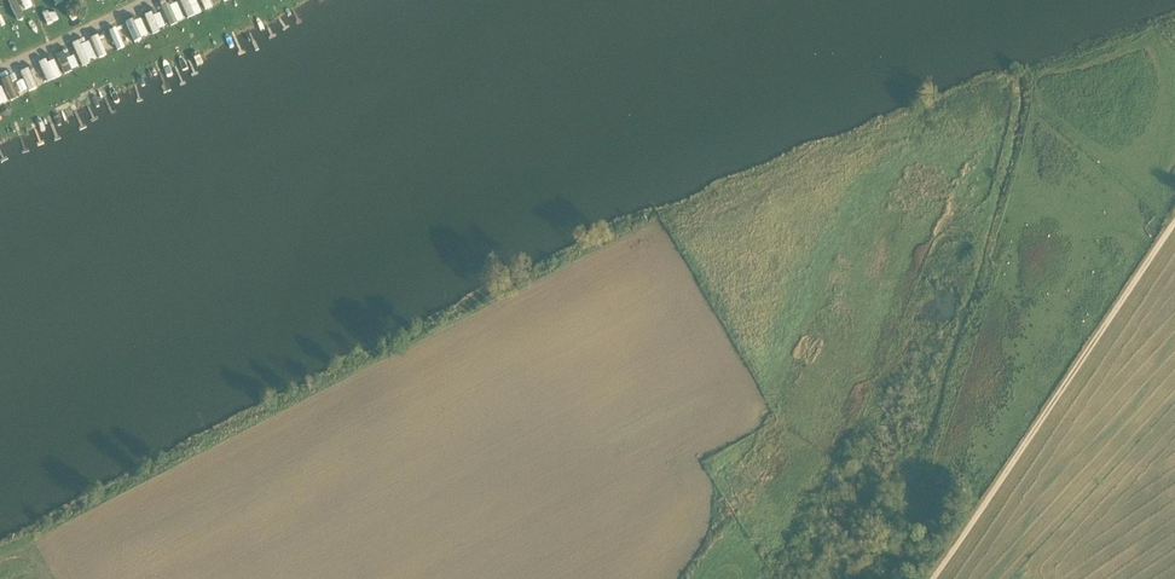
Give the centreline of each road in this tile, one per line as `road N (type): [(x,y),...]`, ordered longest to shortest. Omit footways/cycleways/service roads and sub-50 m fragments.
road 1 (track): [(1174,218),(934,578)]
road 2 (track): [(0,69),(149,0)]

